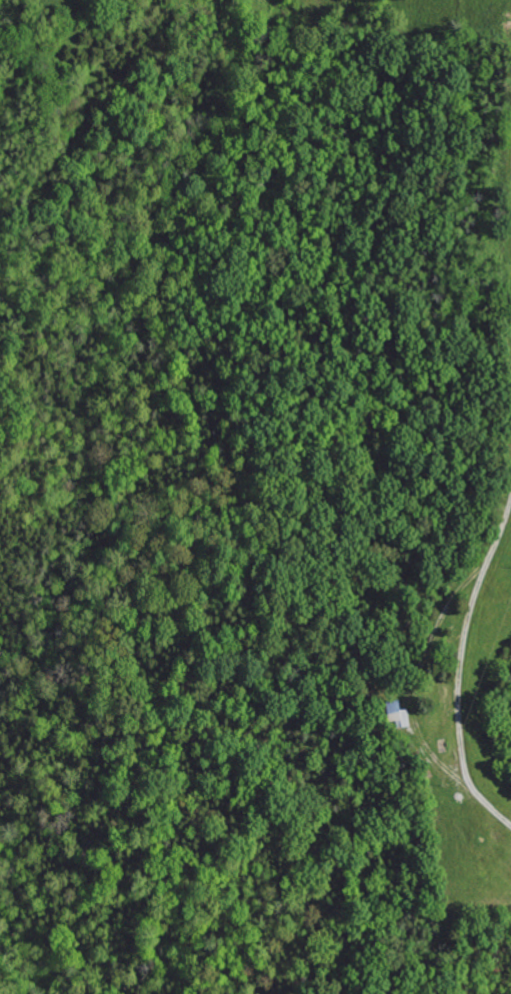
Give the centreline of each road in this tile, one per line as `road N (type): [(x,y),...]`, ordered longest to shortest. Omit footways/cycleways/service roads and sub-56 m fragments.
road 1 (residential): [(510,797),(468,767),(447,691),(477,513),(510,423)]

